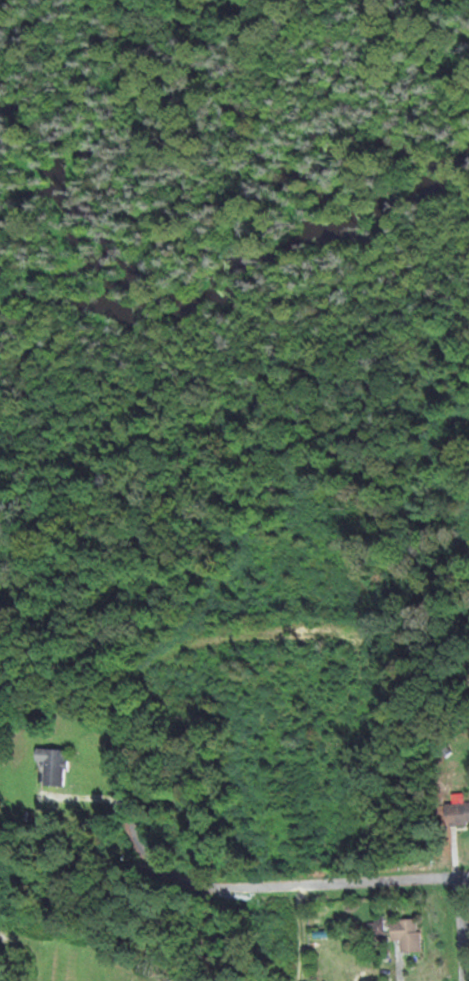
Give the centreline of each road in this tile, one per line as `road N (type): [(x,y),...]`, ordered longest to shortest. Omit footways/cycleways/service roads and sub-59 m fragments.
road 1 (residential): [(362,637),(231,634),(161,657),(125,702),(125,813),(148,858),(183,881),(453,879)]

